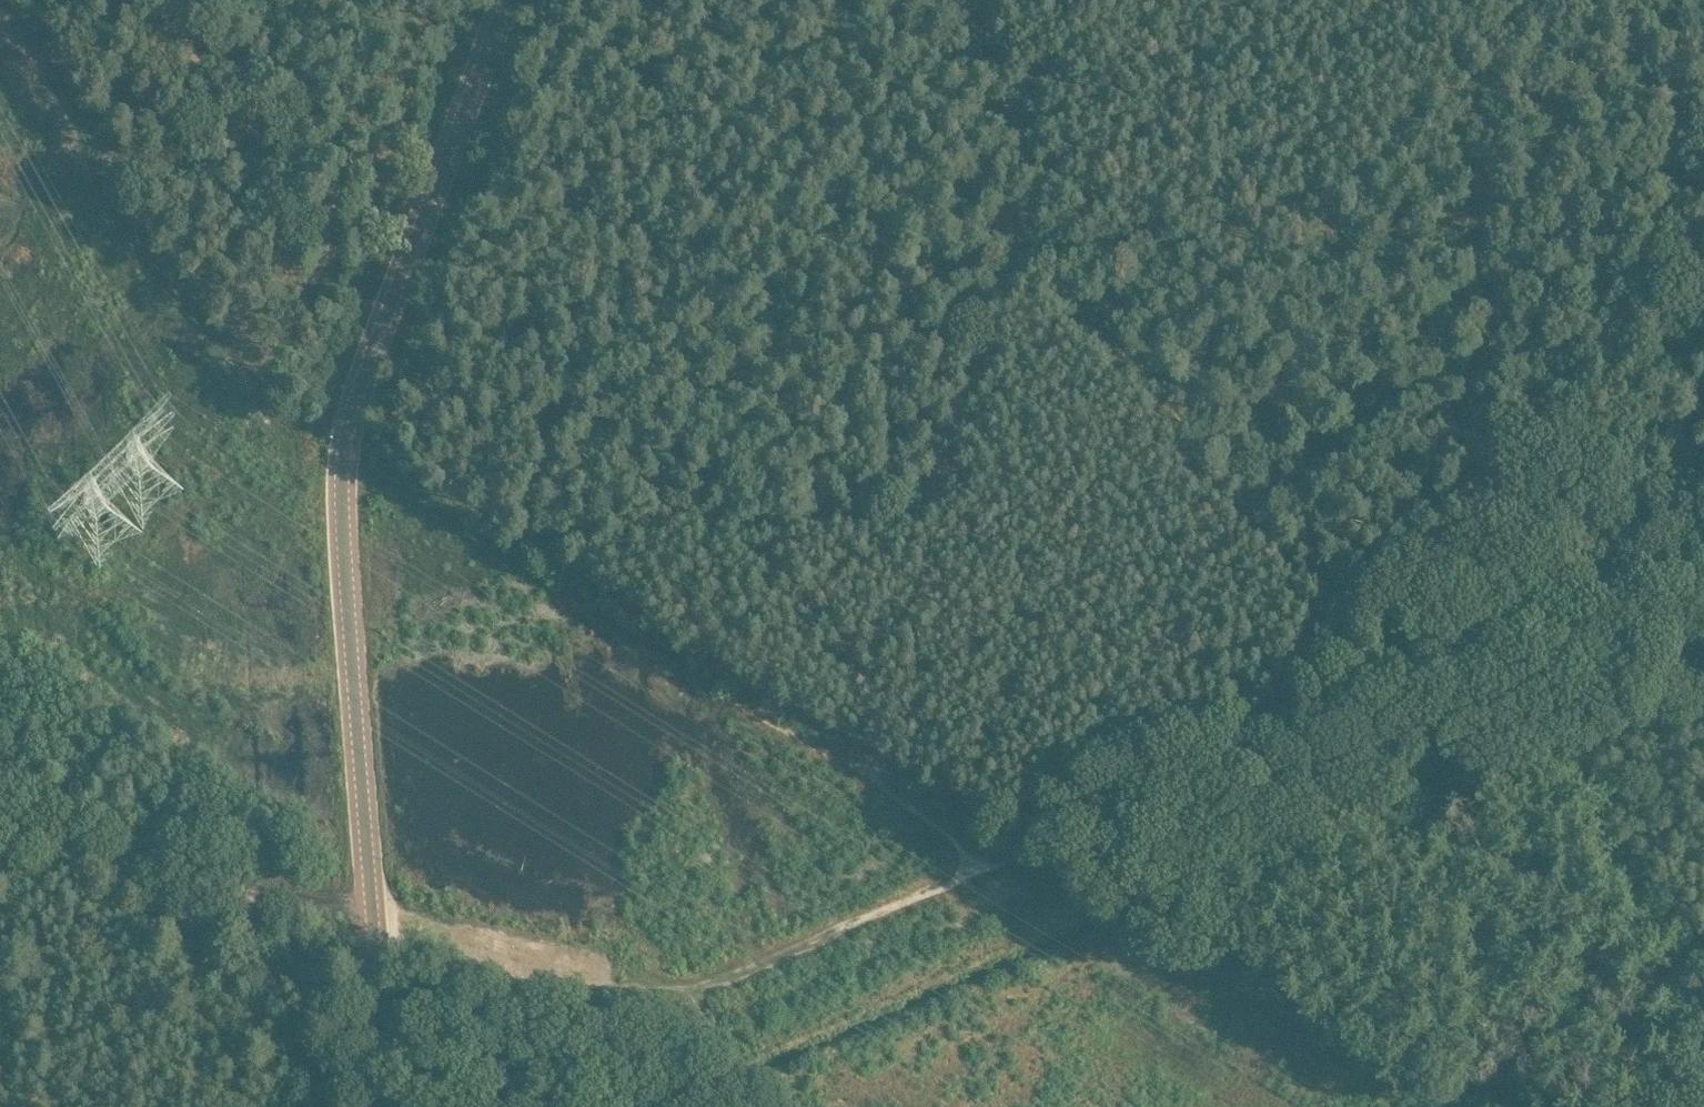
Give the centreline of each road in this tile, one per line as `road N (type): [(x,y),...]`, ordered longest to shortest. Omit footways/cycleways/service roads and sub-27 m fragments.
road 1 (track): [(1370,693),(682,990),(334,919),(0,838)]
road 2 (tertiary): [(370,1106),(345,437),(503,0)]
road 3 (track): [(1703,555),(1370,693)]

